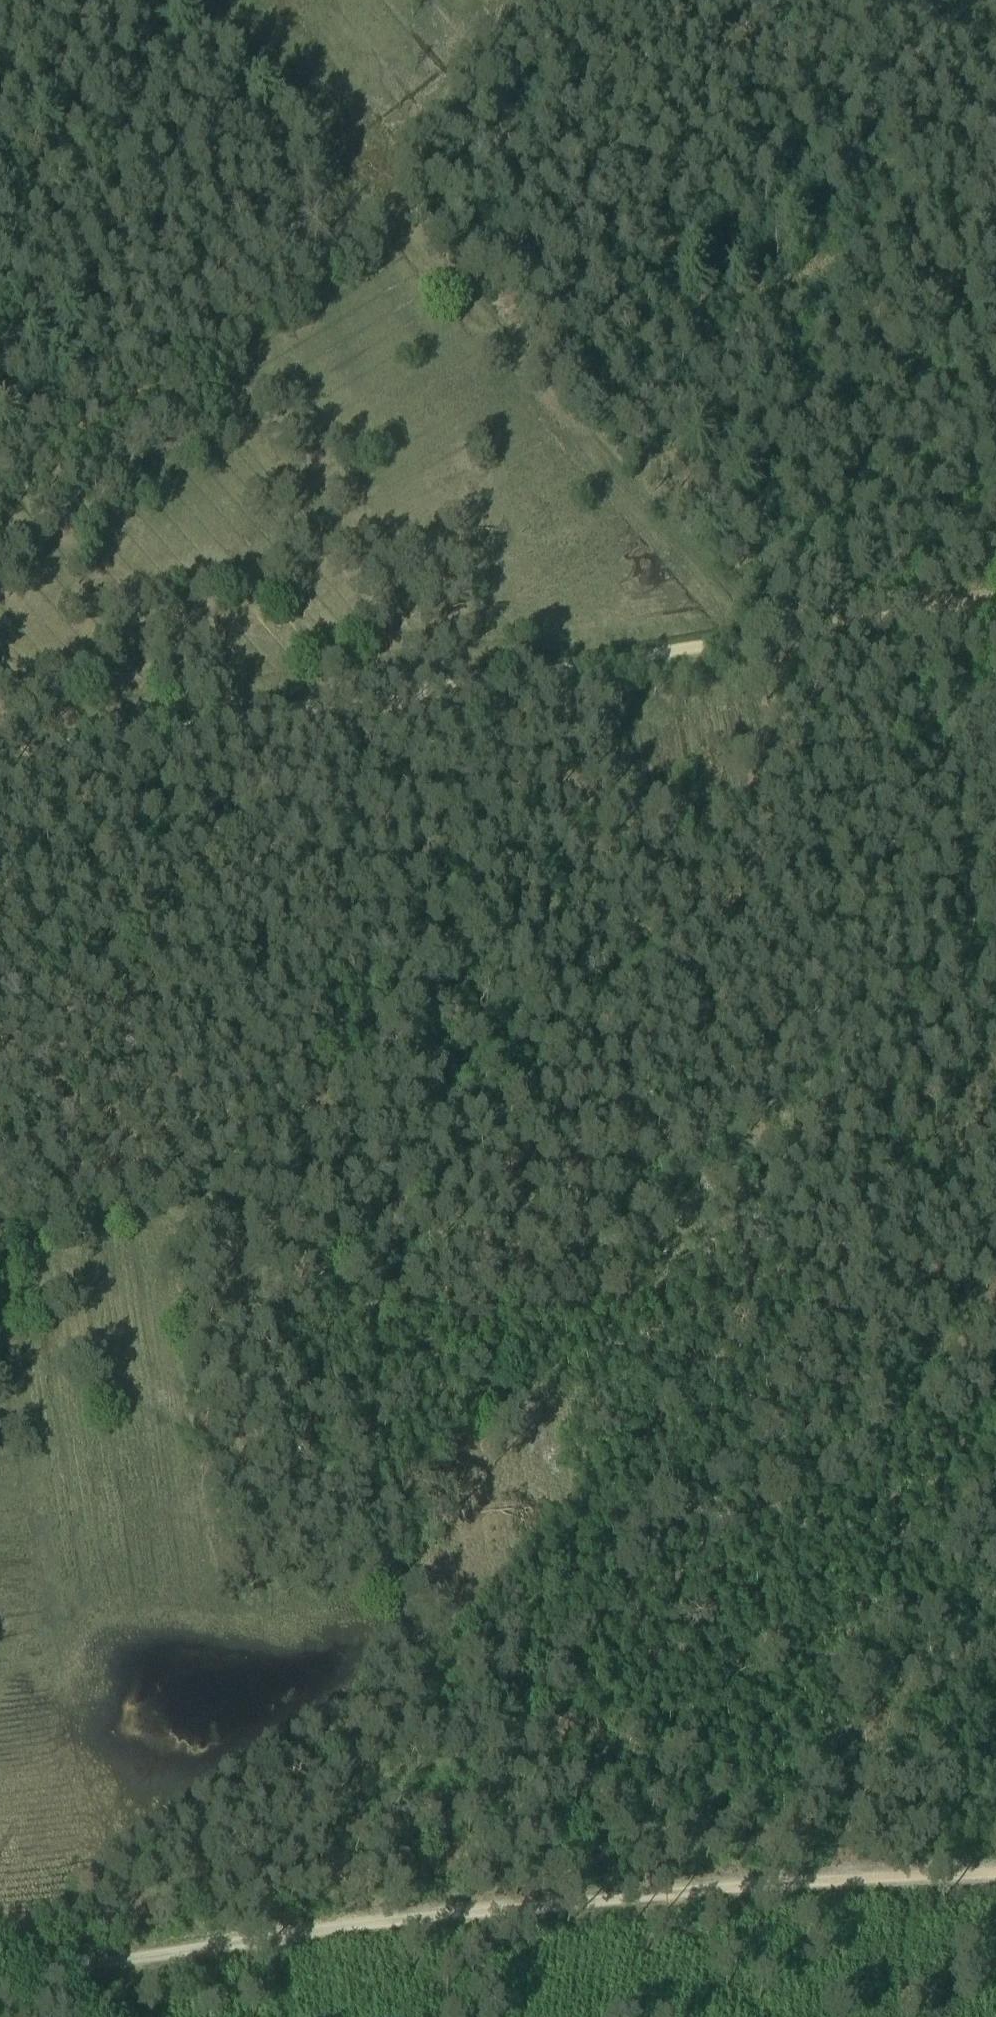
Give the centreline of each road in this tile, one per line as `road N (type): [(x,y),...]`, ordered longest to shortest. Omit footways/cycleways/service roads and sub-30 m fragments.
road 1 (track): [(0,755),(995,600)]
road 2 (track): [(0,1977),(394,1922),(848,1879),(995,1874)]

